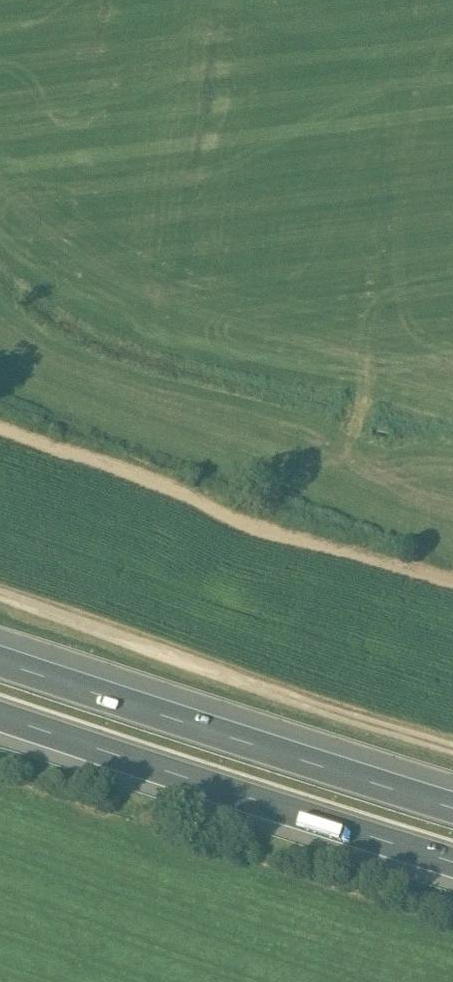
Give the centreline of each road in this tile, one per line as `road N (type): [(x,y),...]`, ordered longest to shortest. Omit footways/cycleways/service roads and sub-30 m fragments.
road 1 (motorway): [(0,722),(452,871)]
road 2 (motorway): [(452,811),(0,662)]

